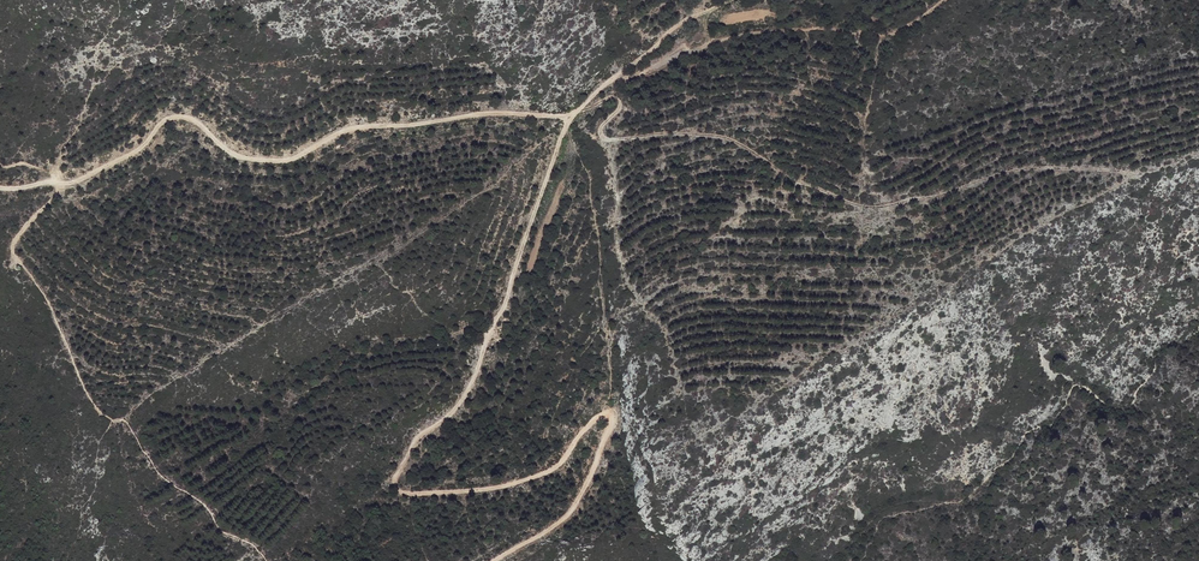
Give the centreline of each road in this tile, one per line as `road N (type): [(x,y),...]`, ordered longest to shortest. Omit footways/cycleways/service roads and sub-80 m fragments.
road 1 (track): [(494,560),(562,521),(584,490),(611,415),(590,419),(555,467),(530,479),(438,493),(404,492),(393,479),(419,433),(467,394),(568,117)]
road 2 (track): [(568,117),(498,112),(353,127),(294,159),(249,160),(189,119),(172,117),(145,143),(68,184),(0,186)]
road 3 (track): [(568,117),(681,24),(728,0)]

